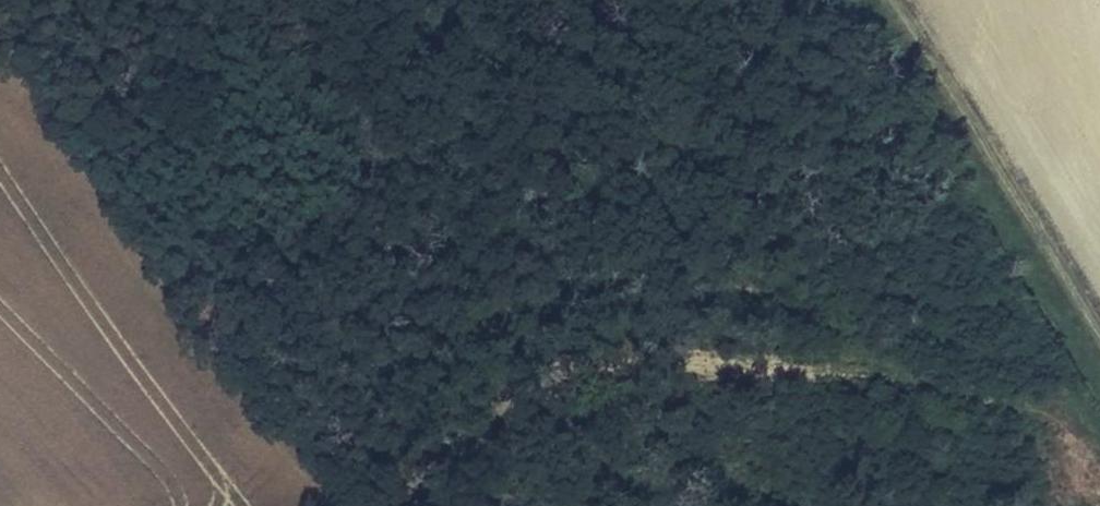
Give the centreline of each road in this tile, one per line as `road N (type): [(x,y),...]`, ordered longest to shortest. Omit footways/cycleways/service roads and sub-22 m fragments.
road 1 (track): [(877,0),(963,117),(1099,335)]

